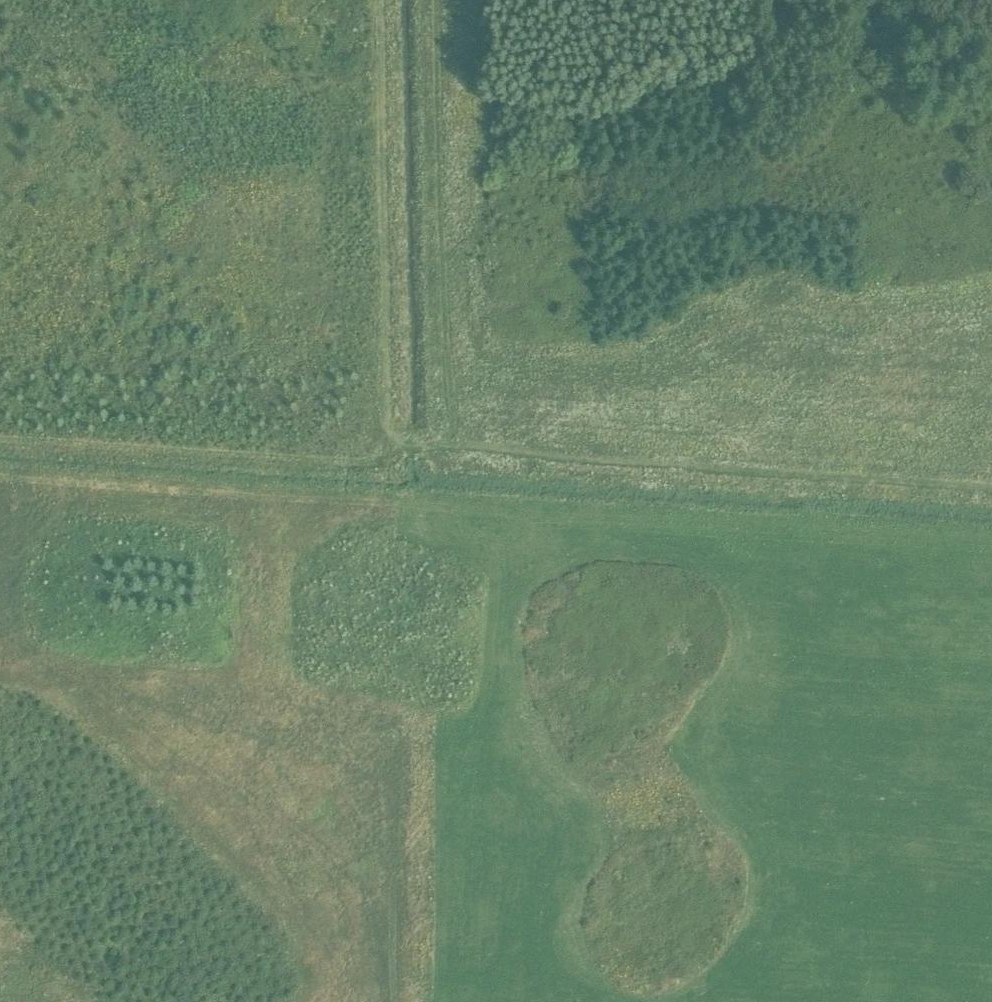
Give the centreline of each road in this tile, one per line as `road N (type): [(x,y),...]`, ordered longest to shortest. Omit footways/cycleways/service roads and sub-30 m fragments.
road 1 (track): [(991,490),(386,450),(379,0)]
road 2 (track): [(390,1001),(401,712),(347,708),(298,689),(288,618),(324,537),(361,526),(386,497),(0,472)]
road 3 (track): [(386,450),(386,470),(0,444)]

